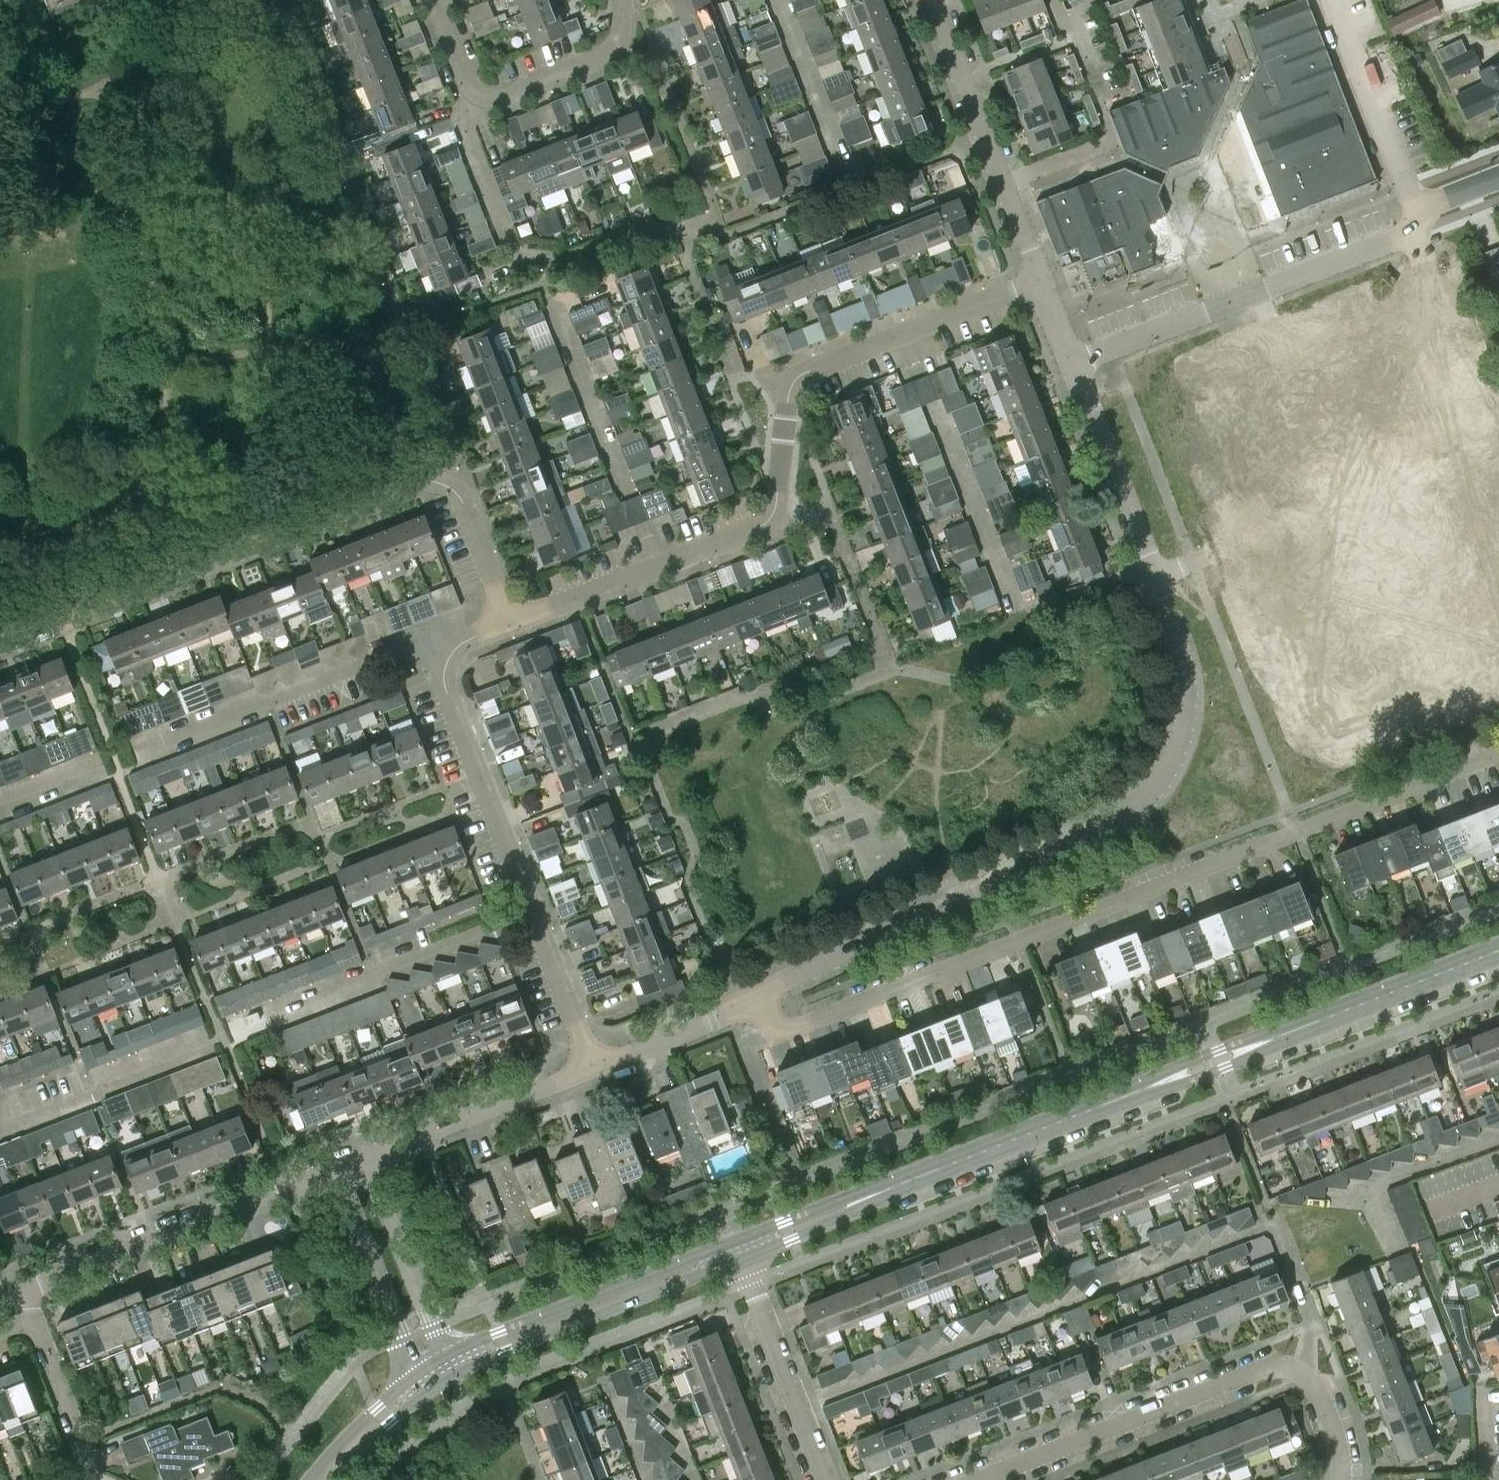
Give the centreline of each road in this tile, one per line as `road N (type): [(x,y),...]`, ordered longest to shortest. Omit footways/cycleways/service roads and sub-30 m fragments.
road 1 (residential): [(1071,359),(1184,674),(1187,715),(1165,774),(1146,801),(1114,820),(756,993)]
road 2 (residential): [(756,993),(773,1023),(792,1029),(1498,753)]
road 3 (residential): [(0,648),(417,482),(443,484),(459,496),(475,534)]
road 4 (residential): [(593,1069),(443,684),(455,649),(511,621)]
road 5 (residential): [(1344,1479),(1324,1403),(1303,1374),(1283,1367),(973,1479)]
road 6 (residential): [(1498,187),(1391,238),(1071,359)]
road 7 (residential): [(657,569),(772,517),(797,376),(903,334)]
road 8 (residential): [(346,1161),(27,1290)]
road 9 (tertiary): [(735,1240),(431,1364)]
road 10 (tertiary): [(440,1381),(742,1258)]
road 11 (residential): [(928,0),(1040,280)]
road 12 (tertiary): [(1374,1000),(1218,1050),(1096,1109)]
road 13 (tertiary): [(1096,1109),(1224,1068),(1374,1000)]
road 14 (residential): [(903,334),(1013,609)]
road 15 (residential): [(657,569),(550,306)]
road 16 (residential): [(593,1069),(346,1161)]
road 17 (residential): [(826,1479),(742,1258)]
road 18 (tertiary): [(742,1258),(954,1164)]
road 19 (tertiary): [(954,1164),(735,1240)]
road 20 (residential): [(431,1364),(346,1161)]
road 21 (residential): [(483,95),(608,54),(624,0)]
road 22 (residential): [(756,993),(738,1011),(593,1069)]
road 23 (residential): [(773,0),(840,162)]
road 24 (residential): [(483,95),(468,138),(516,253)]
road 25 (tertiary): [(431,1364),(309,1479)]
road 26 (residential): [(33,1321),(80,1439),(84,1479)]
road 27 (residential): [(511,621),(657,569)]
road 28 (tertiary): [(1096,1109),(954,1164)]
road 29 (residential): [(903,334),(1040,280)]
road 30 (tertiary): [(335,1479),(440,1381)]
road 31 (tertiary): [(1374,1000),(1498,951)]
road 32 (residential): [(1051,0),(1057,18),(1079,33),(1105,98),(1101,112)]

